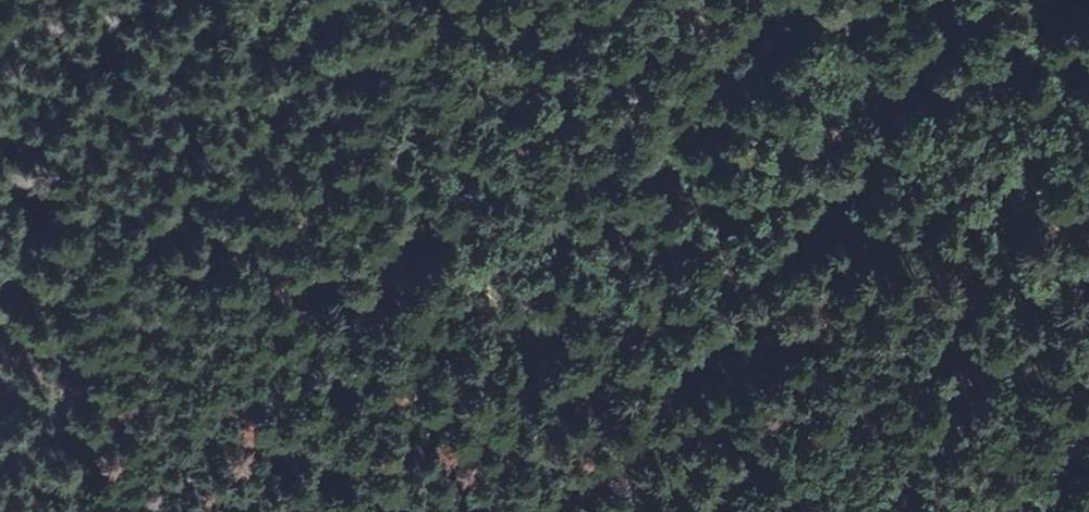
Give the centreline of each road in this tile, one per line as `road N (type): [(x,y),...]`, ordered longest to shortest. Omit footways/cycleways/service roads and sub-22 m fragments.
road 1 (track): [(988,0),(711,333),(578,511)]

